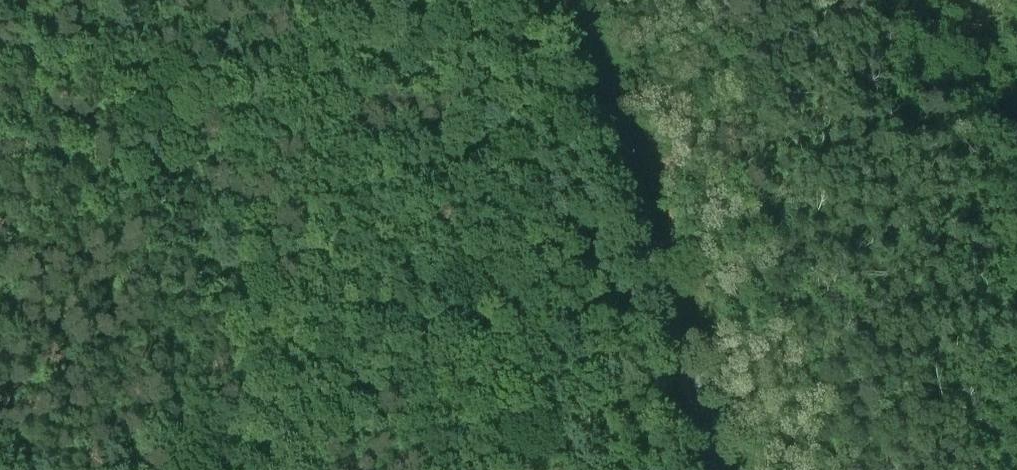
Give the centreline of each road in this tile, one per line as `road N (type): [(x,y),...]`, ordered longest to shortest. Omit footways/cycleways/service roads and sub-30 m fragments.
road 1 (track): [(368,0),(372,38),(392,79),(422,110),(446,153),(461,224),(464,319),(477,356),(521,390),(539,469)]
road 2 (unclassified): [(719,469),(578,0)]

